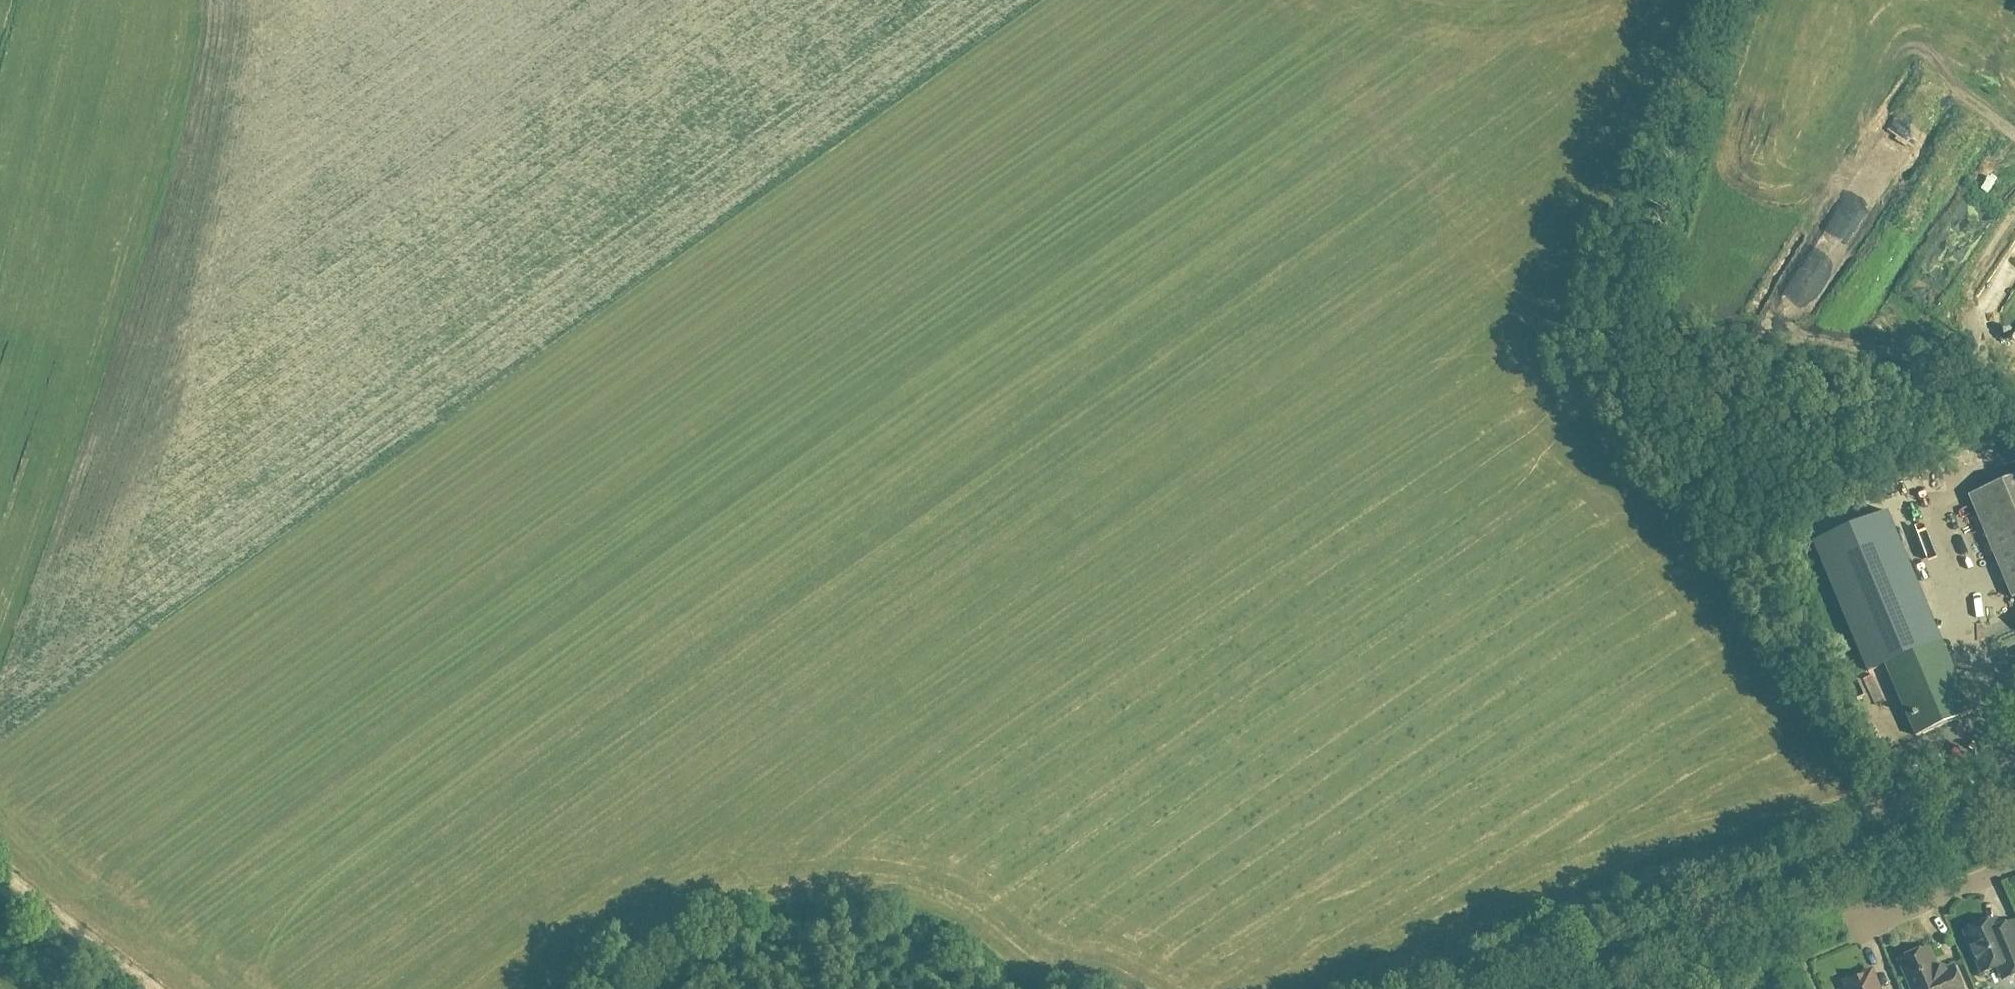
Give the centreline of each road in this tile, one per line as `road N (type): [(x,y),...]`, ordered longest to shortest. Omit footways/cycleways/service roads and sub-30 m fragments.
road 1 (tertiary): [(1537,988),(2014,790)]
road 2 (track): [(156,988),(0,869)]
road 3 (residential): [(2014,866),(1867,931)]

